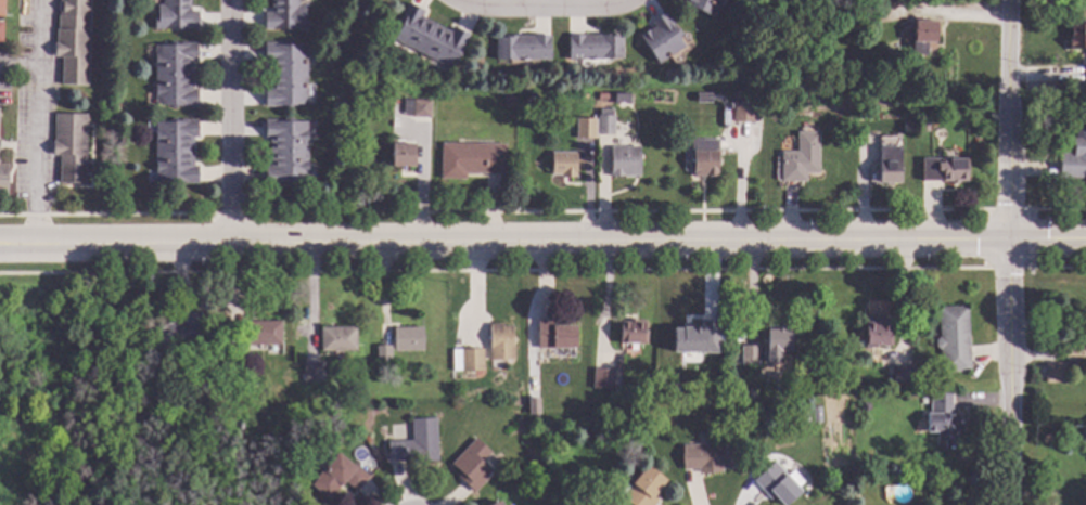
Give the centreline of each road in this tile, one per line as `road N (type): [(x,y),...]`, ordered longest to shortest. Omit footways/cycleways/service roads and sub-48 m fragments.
road 1 (tertiary): [(1085,240),(0,242)]
road 2 (residential): [(1011,0),(1007,504)]

